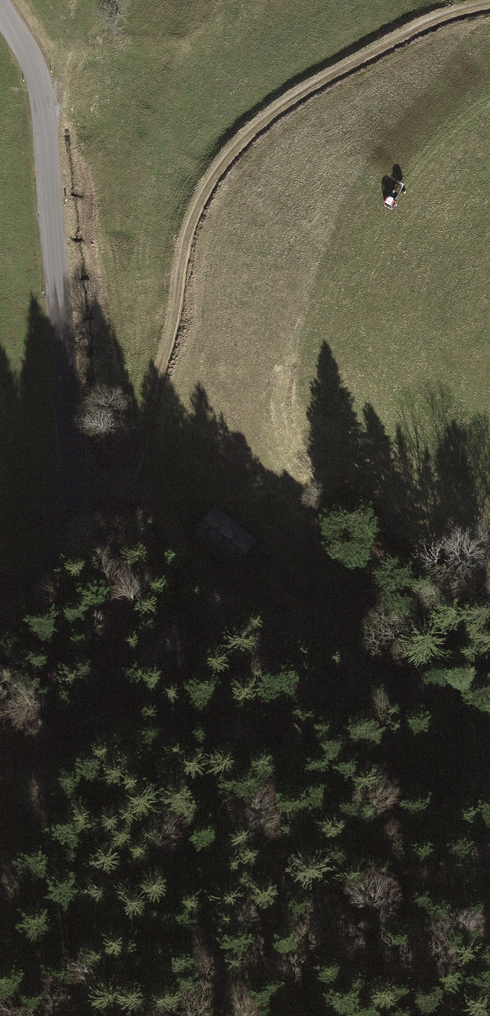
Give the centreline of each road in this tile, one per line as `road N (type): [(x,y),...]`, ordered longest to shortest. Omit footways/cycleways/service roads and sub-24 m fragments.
road 1 (track): [(100,496),(122,488),(137,463),(192,220),(238,147),(340,72),(450,12),(489,4)]
road 2 (unclassified): [(0,8),(30,58),(42,106),(73,499),(55,560),(35,579),(0,584)]
road 3 (track): [(124,484),(231,575),(312,608),(412,676)]

